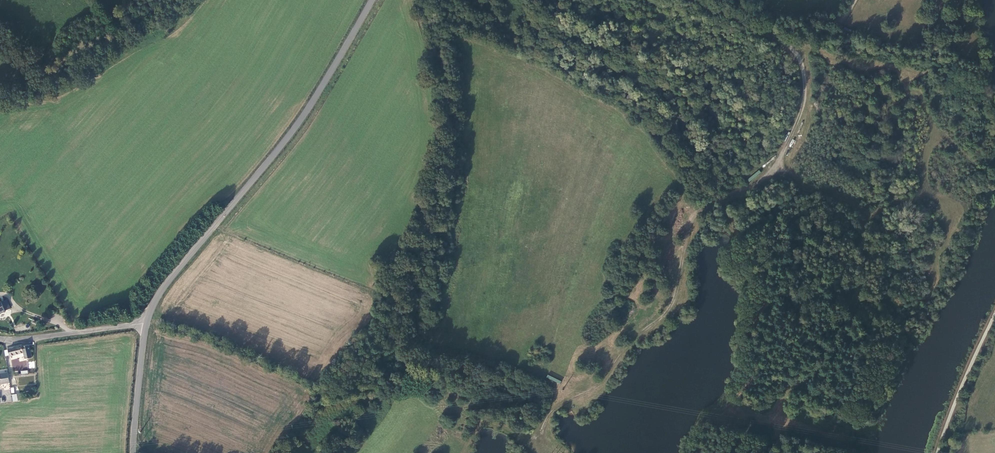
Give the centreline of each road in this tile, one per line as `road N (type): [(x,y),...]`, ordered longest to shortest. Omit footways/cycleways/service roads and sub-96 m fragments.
road 1 (track): [(764,32),(795,54),(804,77),(806,99),(776,166),(691,221),(668,309),(630,342),(597,388),(558,405),(542,432)]
road 2 (unclassified): [(369,0),(280,142),(158,292),(140,362),(133,452)]
road 3 (track): [(147,323),(357,395),(336,452)]

